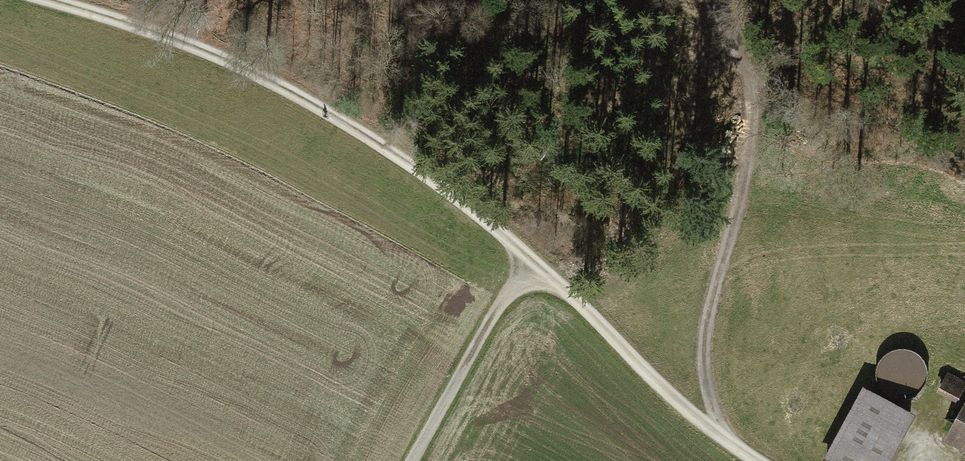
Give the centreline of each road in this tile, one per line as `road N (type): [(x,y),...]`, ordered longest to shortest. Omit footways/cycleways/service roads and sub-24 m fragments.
road 1 (track): [(767,460),(665,388),(538,264),(376,145),(192,46),(49,0)]
road 2 (track): [(708,0),(735,28),(763,93),(697,356),(704,397),(731,439)]
road 3 (track): [(538,264),(503,305),(415,460)]

